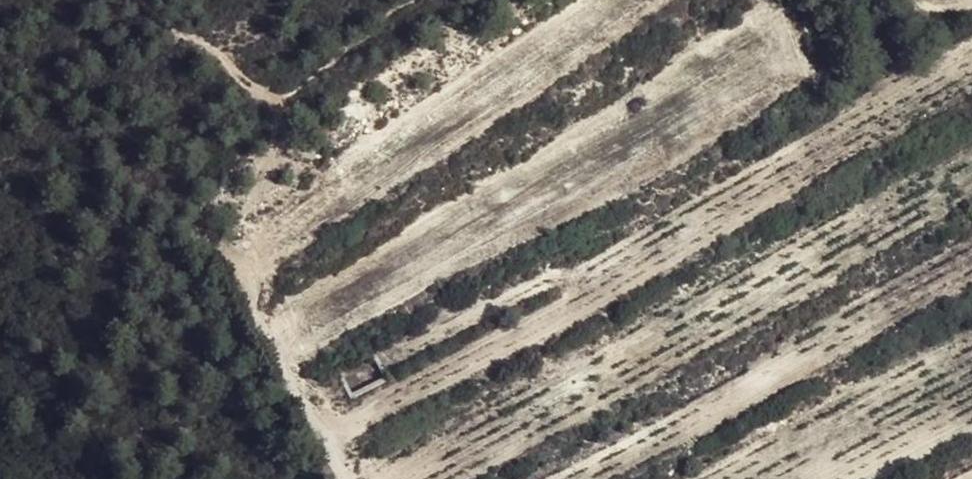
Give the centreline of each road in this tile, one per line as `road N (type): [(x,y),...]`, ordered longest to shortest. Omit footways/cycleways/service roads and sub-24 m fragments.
road 1 (track): [(242,269),(346,478)]

